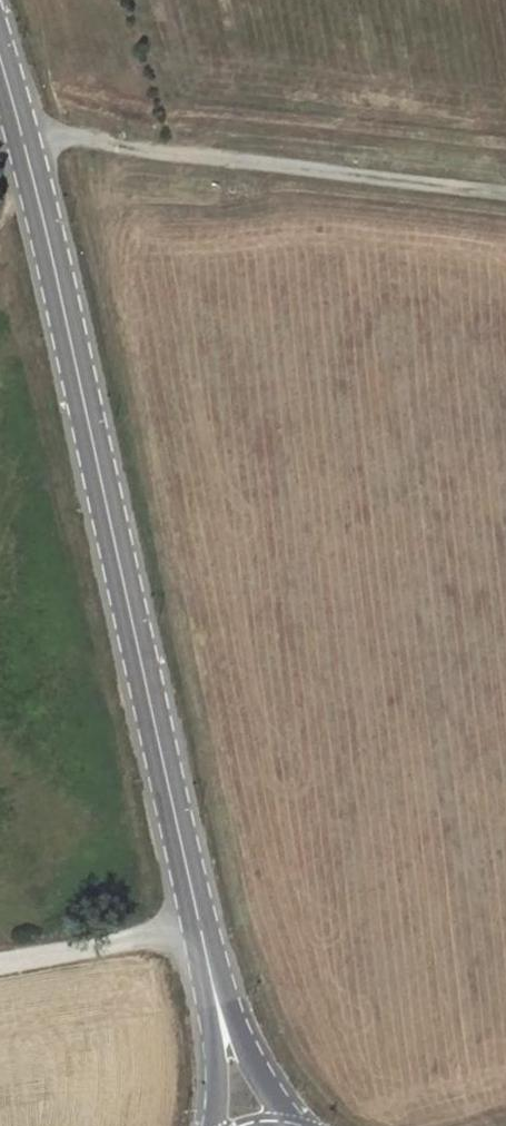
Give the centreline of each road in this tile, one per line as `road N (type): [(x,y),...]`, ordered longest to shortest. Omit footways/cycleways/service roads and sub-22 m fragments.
road 1 (secondary): [(222,1019),(19,128)]
road 2 (unclassified): [(505,193),(19,128)]
road 3 (track): [(0,965),(200,926)]
road 4 (secondary): [(285,1125),(222,1019)]

